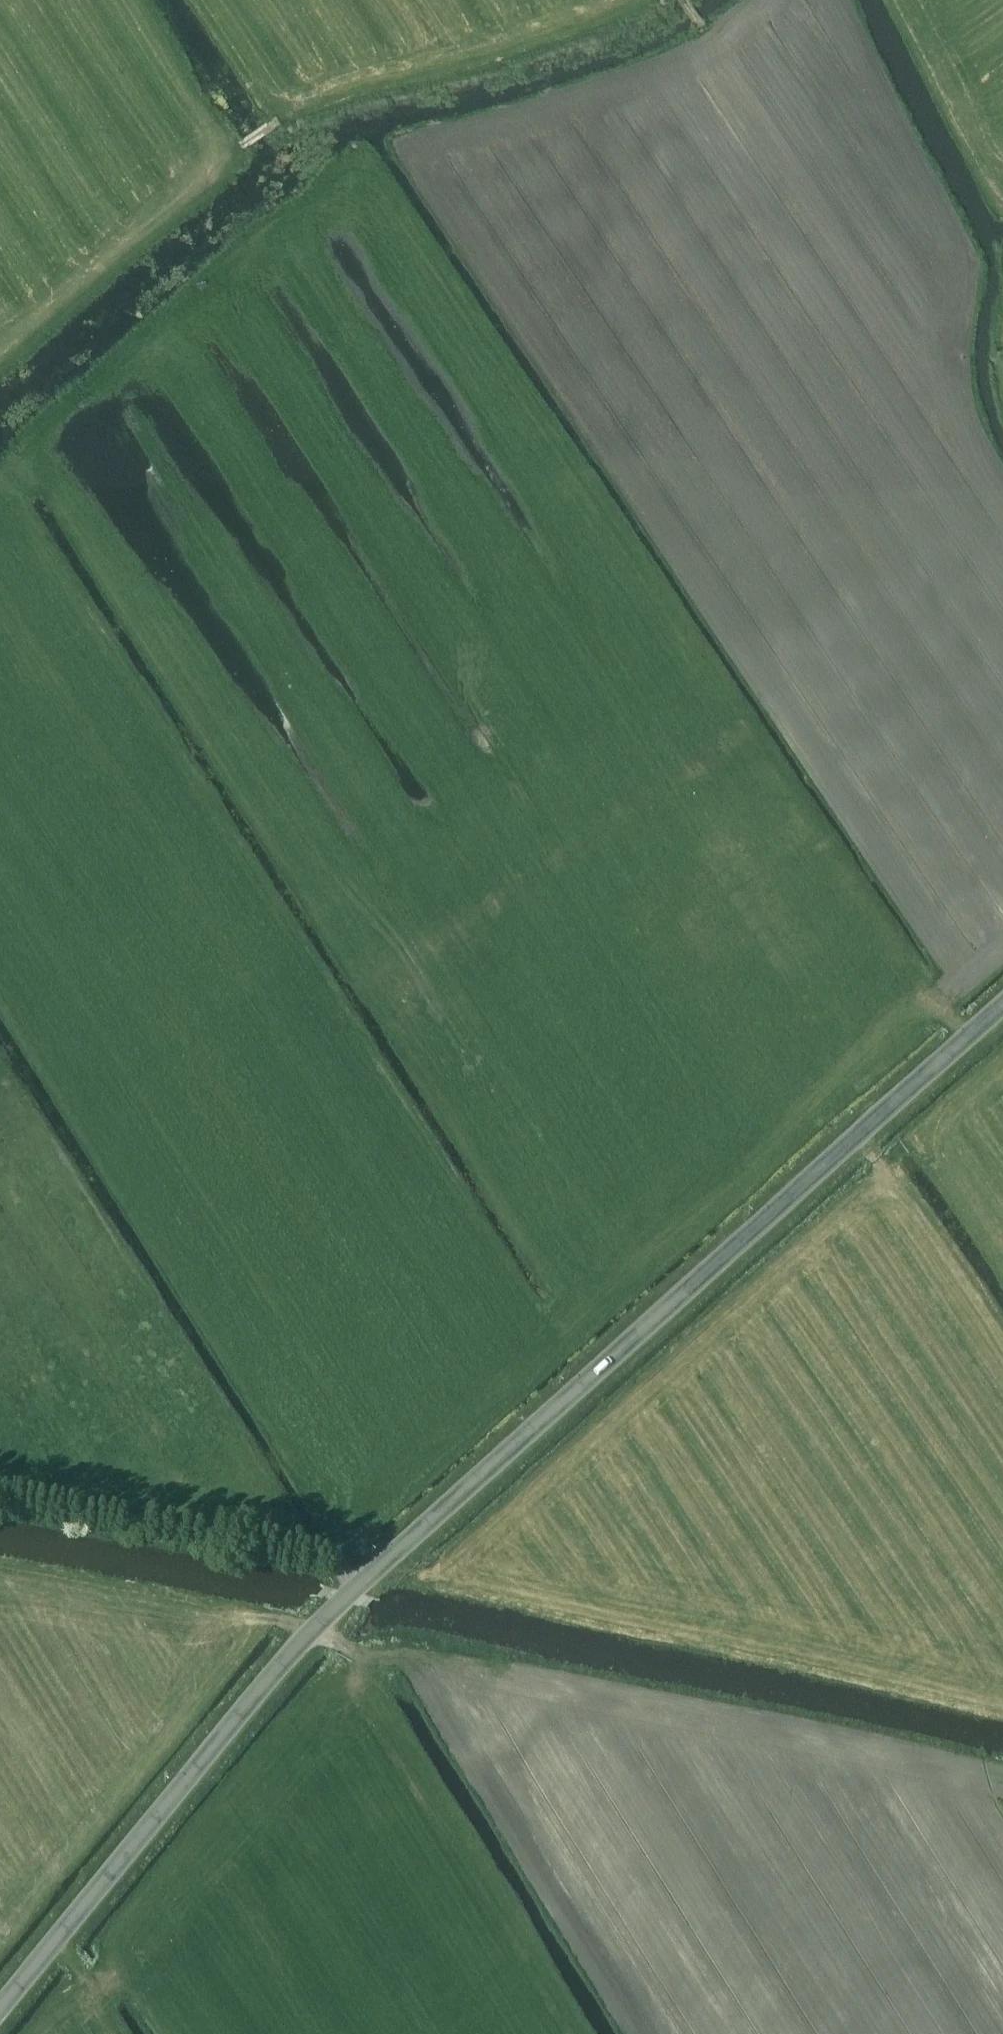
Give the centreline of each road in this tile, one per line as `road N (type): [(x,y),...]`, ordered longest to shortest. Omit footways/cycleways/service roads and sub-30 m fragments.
road 1 (tertiary): [(0,2007),(317,1626),(1002,1005)]

